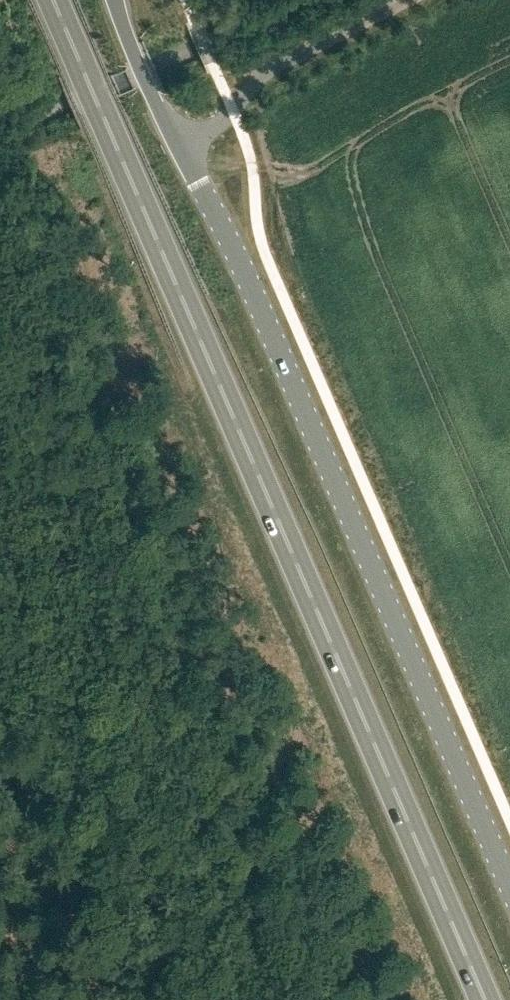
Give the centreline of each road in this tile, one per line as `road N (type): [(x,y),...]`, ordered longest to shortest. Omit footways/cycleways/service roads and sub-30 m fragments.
road 1 (trunk): [(486,999),(55,0)]
road 2 (tertiary): [(509,883),(183,147)]
road 3 (unclassified): [(183,147),(224,121),(270,68),(409,0)]
road 4 (tertiary): [(183,147),(148,85),(116,0)]

